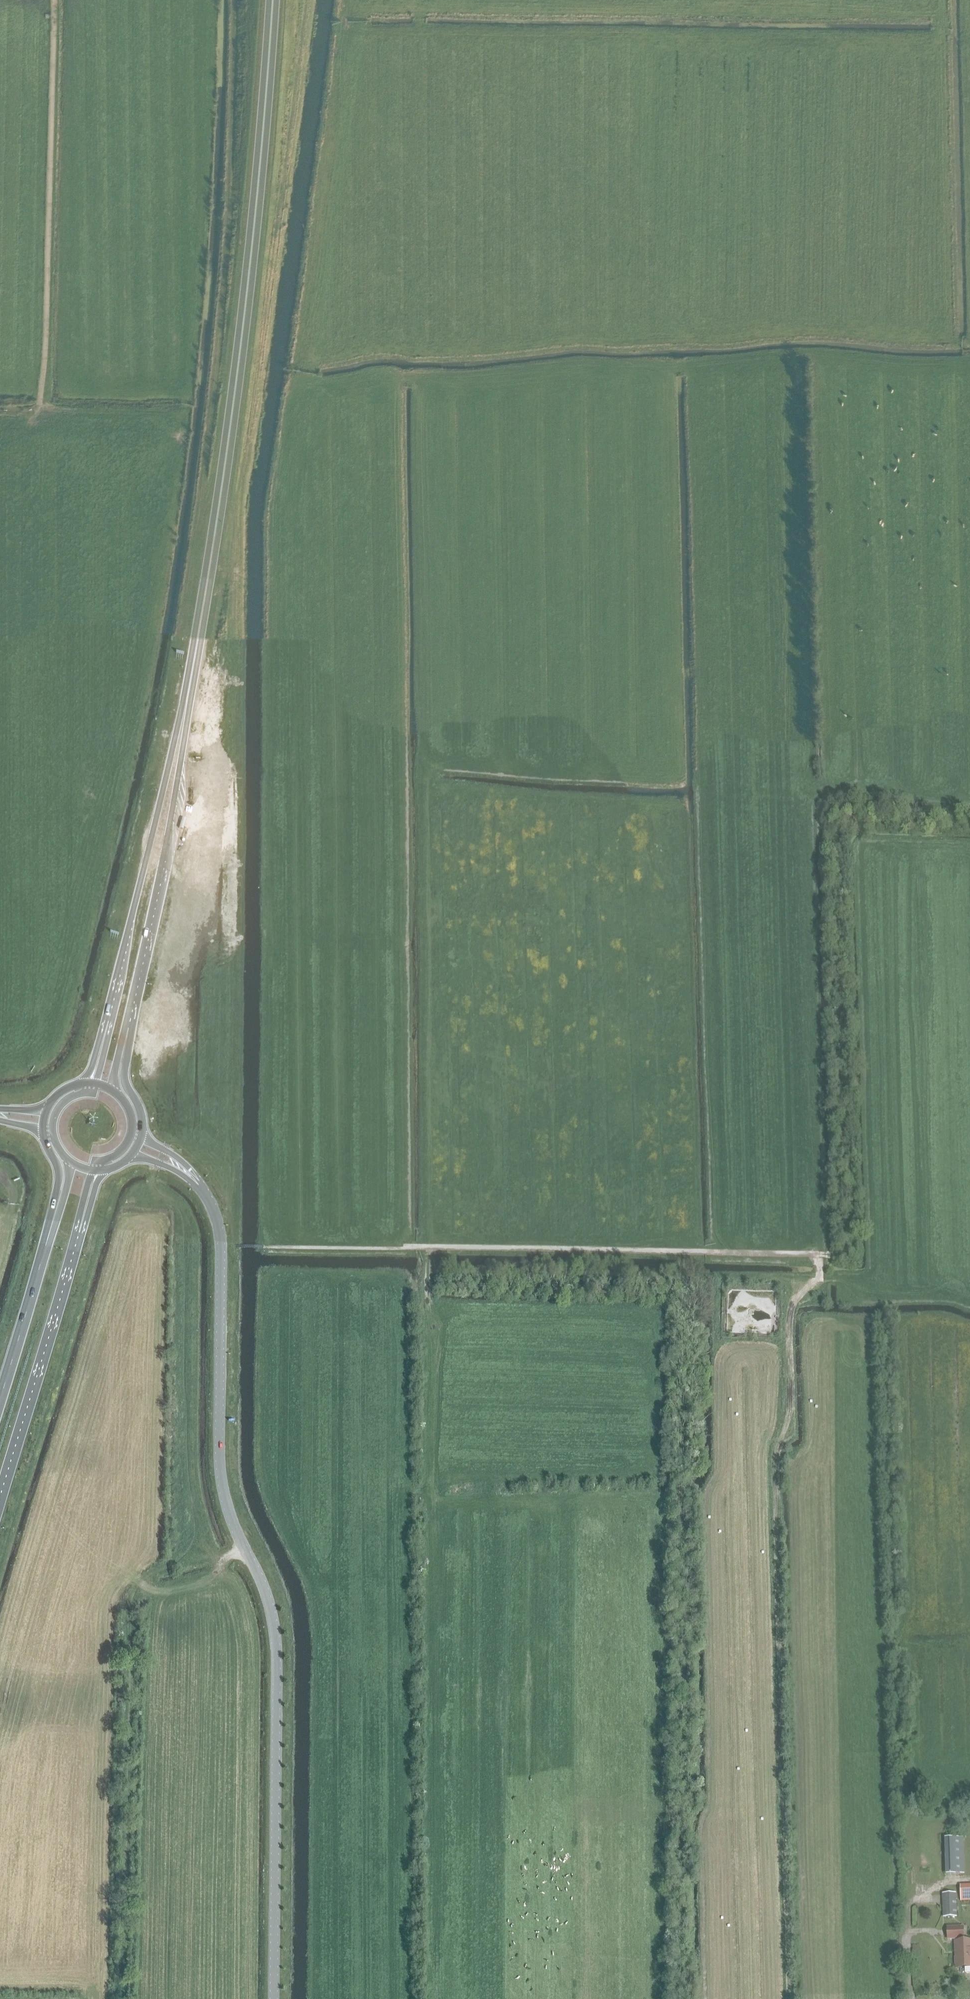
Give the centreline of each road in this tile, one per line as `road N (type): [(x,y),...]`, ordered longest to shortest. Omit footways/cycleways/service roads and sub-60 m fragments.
road 1 (tertiary): [(273,1998),(275,1633),(221,1477),(221,1243),(199,1185)]
road 2 (track): [(825,1254),(824,1275),(788,1311),(790,1418),(775,1451),(788,1998)]
road 3 (trunk): [(271,0),(218,523),(182,723)]
road 4 (track): [(400,1248),(825,1254)]
road 5 (trunk): [(182,723),(101,1046)]
road 6 (trunk): [(124,1048),(182,723)]
road 7 (trunk): [(0,1497),(85,1210)]
road 8 (trunk): [(58,1200),(0,1397)]

